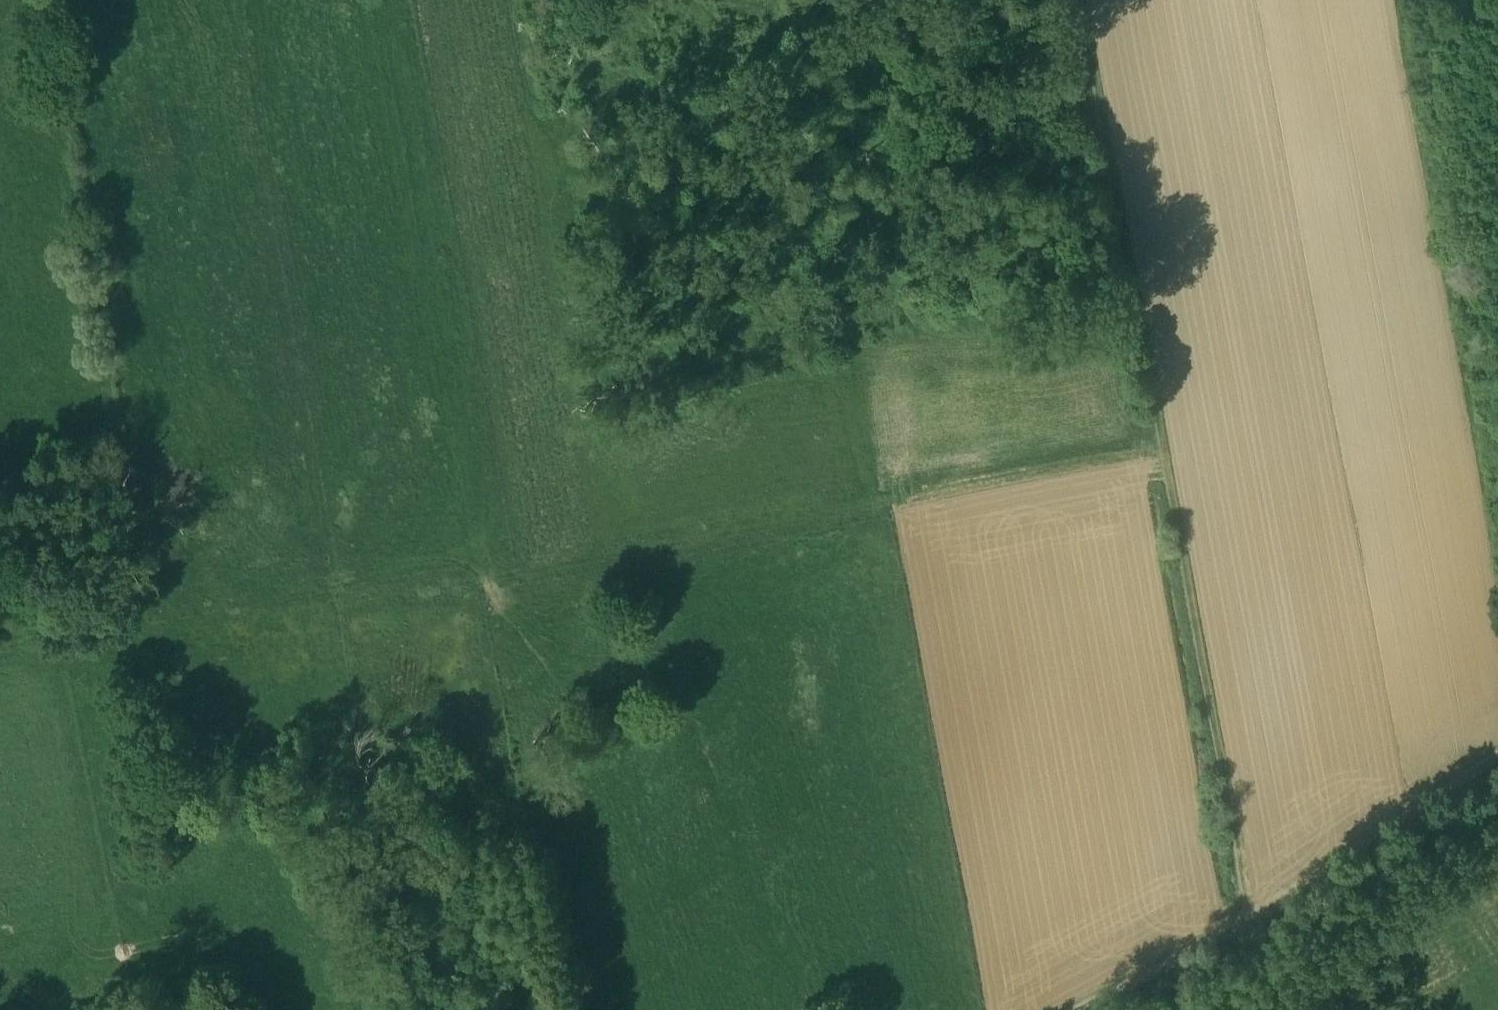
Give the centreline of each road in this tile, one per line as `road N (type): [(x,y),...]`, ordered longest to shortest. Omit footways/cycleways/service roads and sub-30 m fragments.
road 1 (track): [(1071,0),(1247,921)]
road 2 (track): [(0,673),(461,590)]
road 3 (track): [(1247,921),(1497,766)]
road 4 (track): [(1083,1009),(1247,921)]

